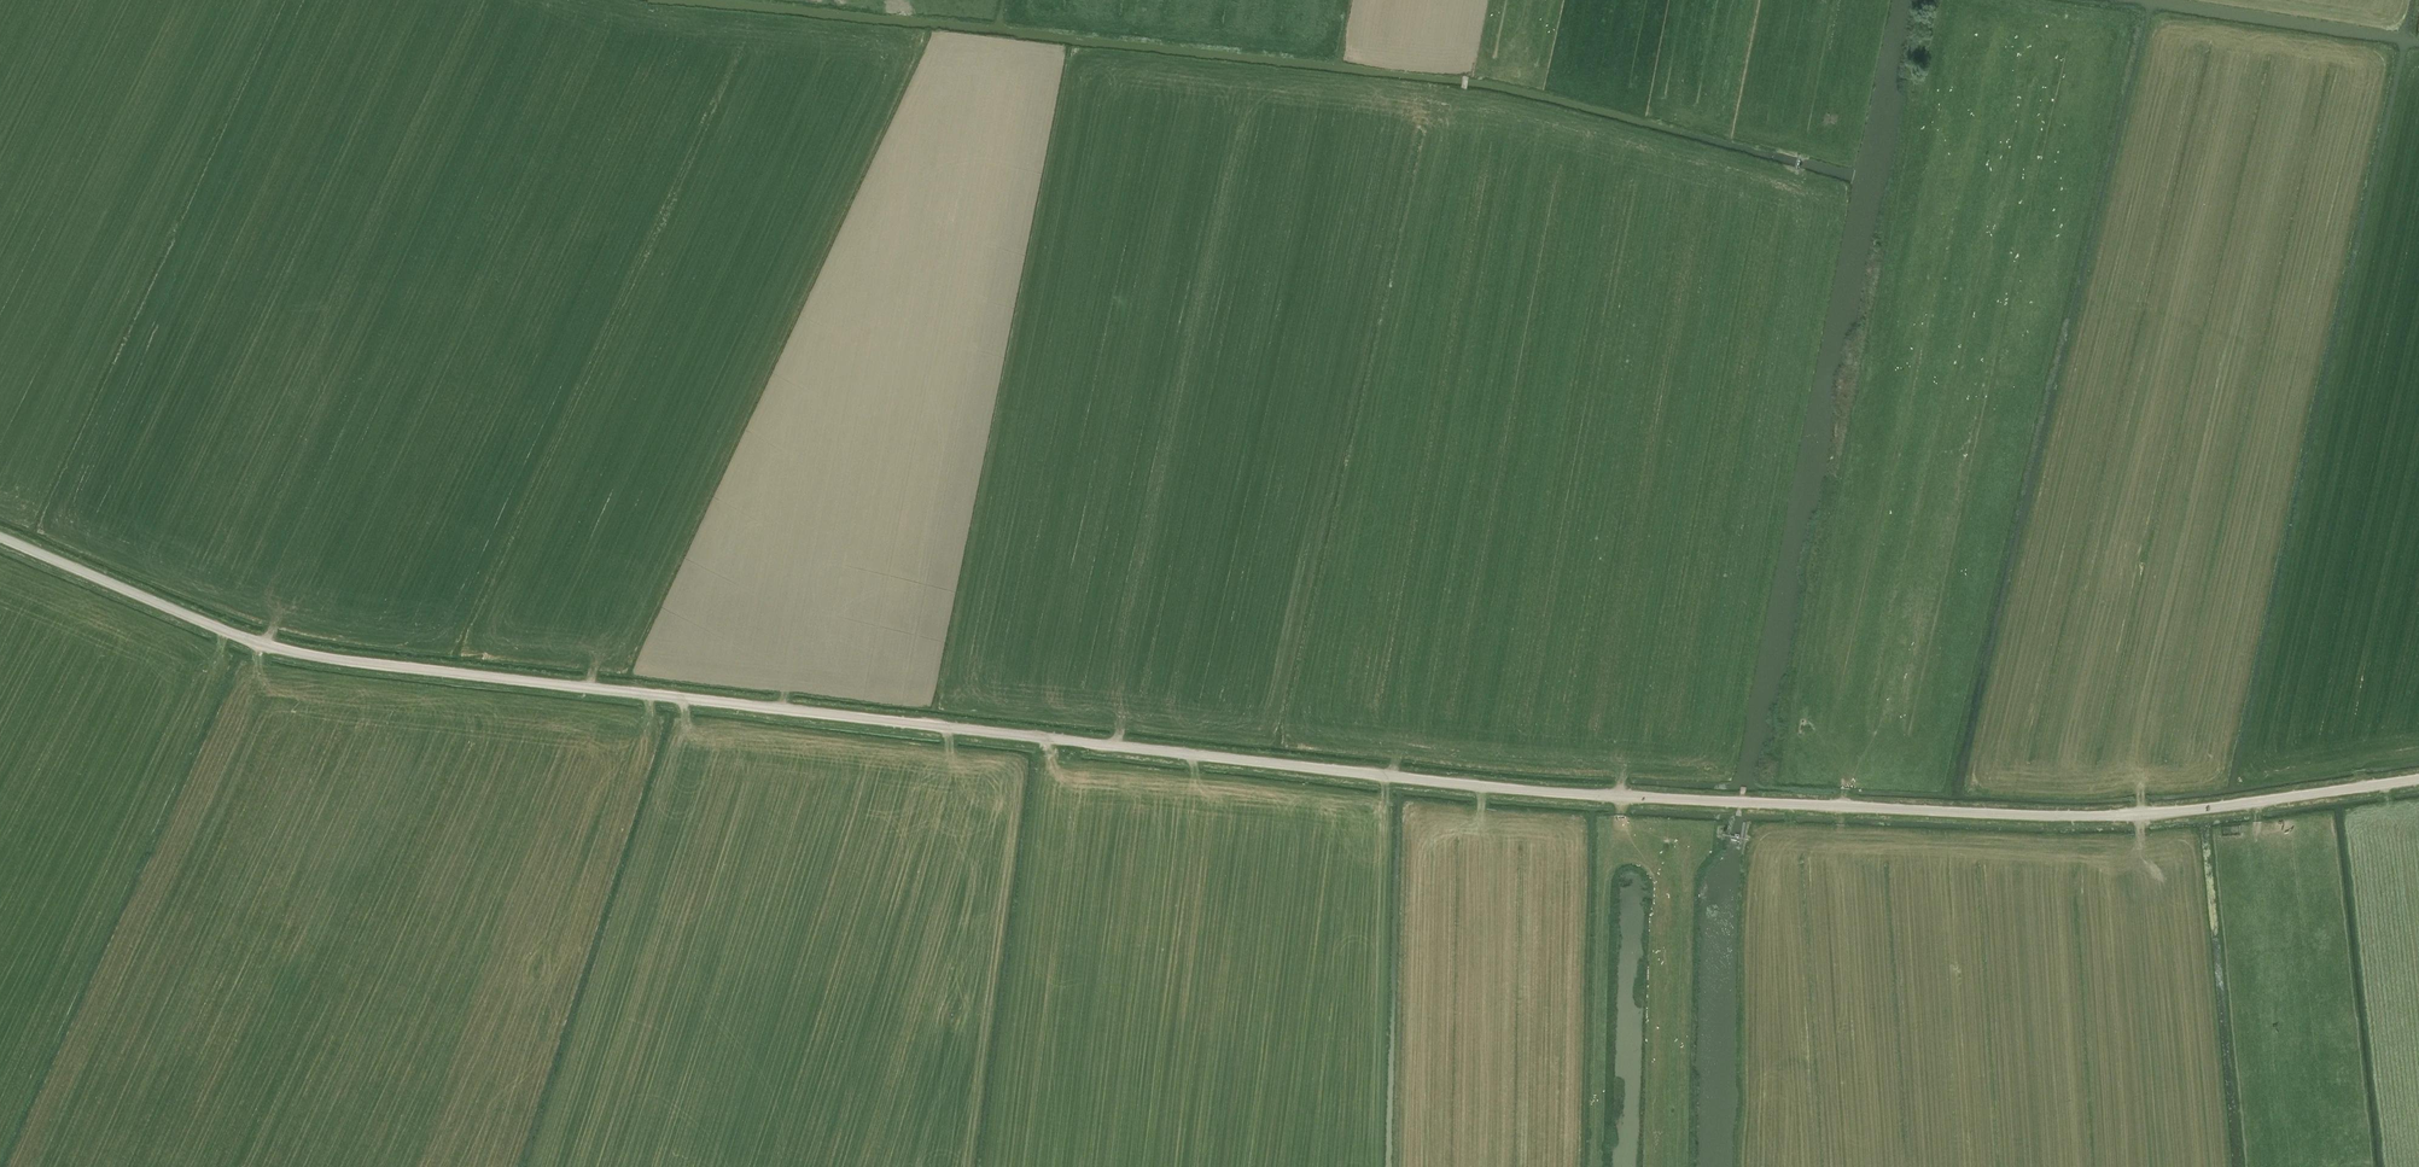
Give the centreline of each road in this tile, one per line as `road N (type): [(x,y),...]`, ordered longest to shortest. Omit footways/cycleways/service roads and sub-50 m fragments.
road 1 (unclassified): [(1718,801),(1410,780),(286,652),(0,536)]
road 2 (unclassified): [(1718,801),(2131,816),(2418,779)]

